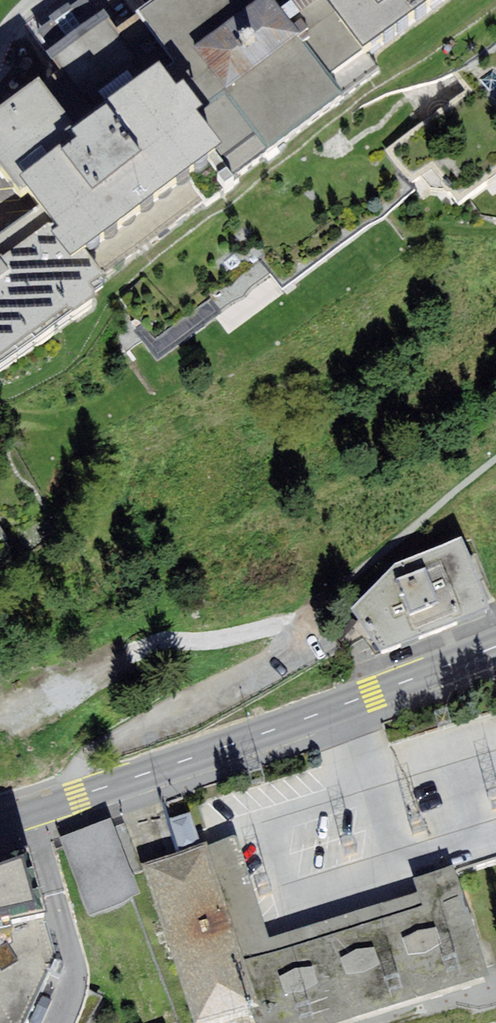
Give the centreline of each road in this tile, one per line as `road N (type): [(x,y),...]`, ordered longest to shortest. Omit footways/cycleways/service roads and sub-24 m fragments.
road 1 (secondary): [(495,646),(0,819)]

